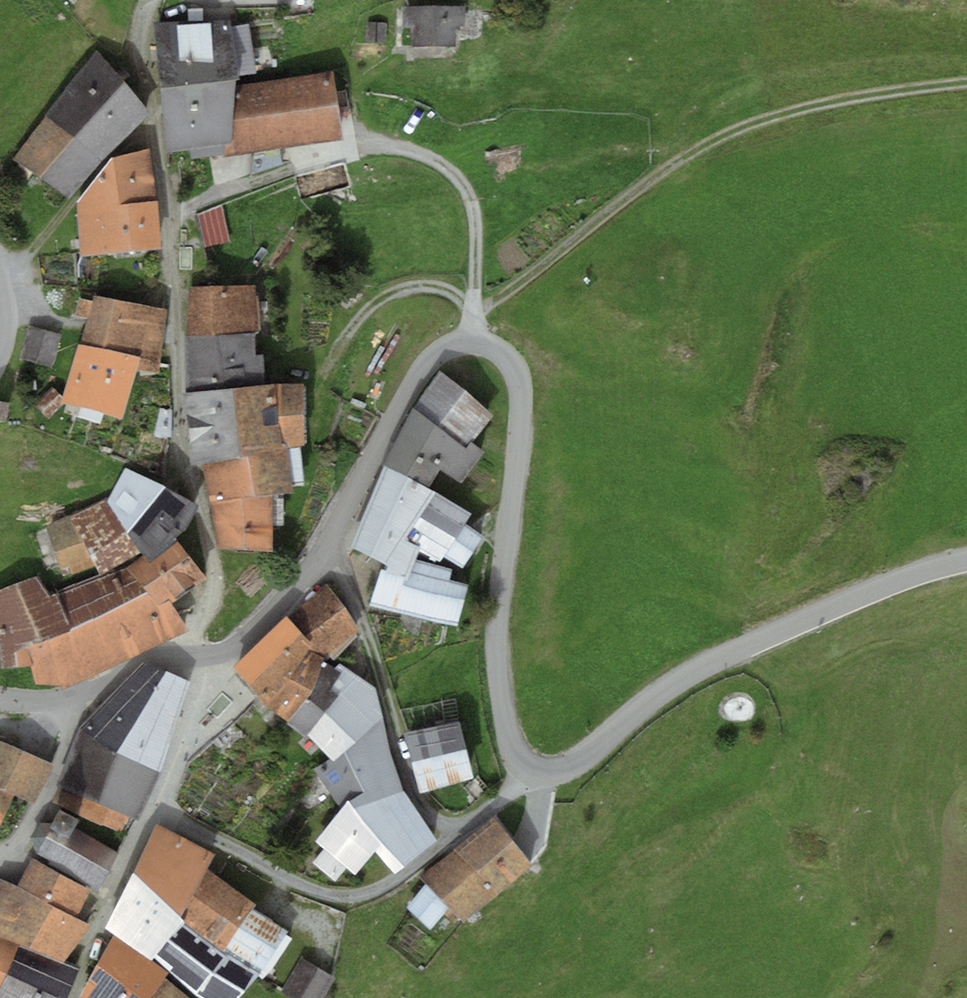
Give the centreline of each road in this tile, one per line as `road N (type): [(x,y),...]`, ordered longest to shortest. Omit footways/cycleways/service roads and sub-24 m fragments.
road 1 (unclassified): [(526,769),(507,741),(497,659),(521,391),(510,359),(483,341),(442,347),(419,370),(325,541),(269,616),(230,649),(194,655)]
road 2 (residential): [(194,655),(214,602),(209,509),(179,447),(177,259),(145,59),(154,0)]
road 3 (residential): [(194,655),(198,691),(159,798),(182,822),(315,892),(348,896),(386,885),(502,797),(526,769)]
road 4 (track): [(472,314),(682,158),(805,110),(966,85)]
road 5 (unclassified): [(966,560),(872,589),(710,662),(565,770),(526,769)]
road 6 (residential): [(63,698),(61,764),(29,831),(0,859)]
road 7 (residential): [(63,698),(147,658),(194,655)]

